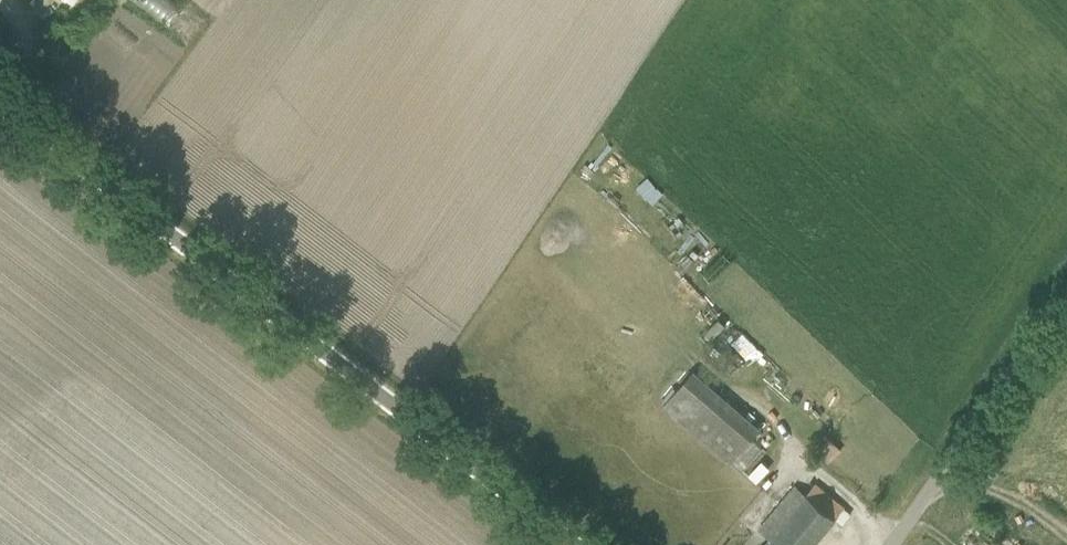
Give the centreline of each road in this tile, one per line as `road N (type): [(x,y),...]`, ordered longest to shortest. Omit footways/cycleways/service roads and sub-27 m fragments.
road 1 (unclassified): [(571,544),(0,106)]
road 2 (unclassified): [(1066,293),(893,544)]

